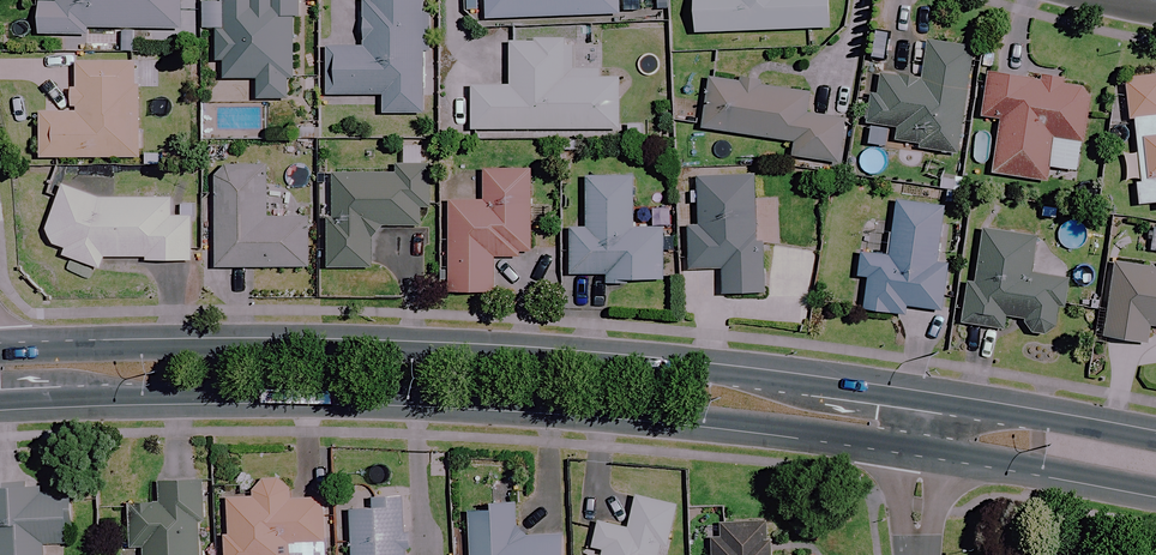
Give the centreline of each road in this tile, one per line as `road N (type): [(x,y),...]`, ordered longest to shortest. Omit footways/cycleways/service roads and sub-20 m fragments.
road 1 (secondary): [(0,356),(314,340),(481,348),(928,400)]
road 2 (secondary): [(920,448),(796,426),(418,397),(0,401)]
road 3 (secondary): [(1155,488),(920,448)]
road 4 (secondary): [(928,400),(1155,443)]

